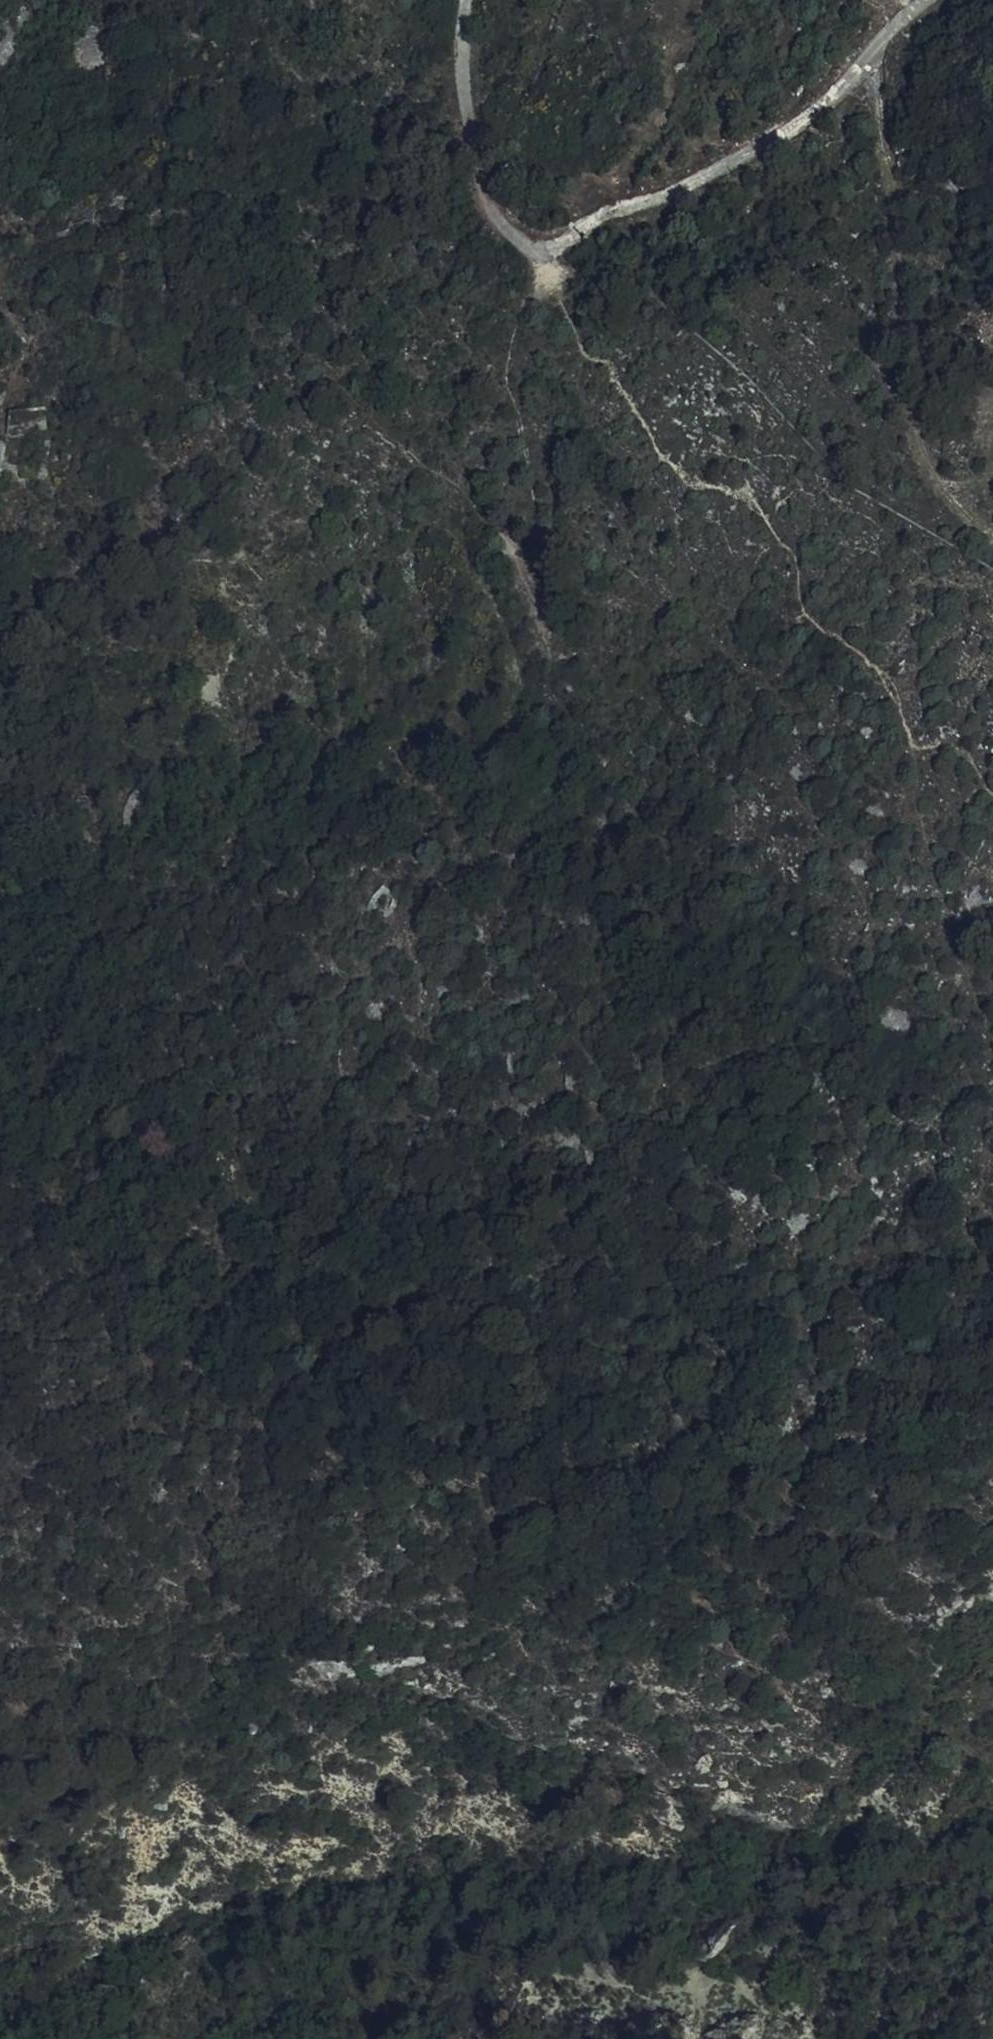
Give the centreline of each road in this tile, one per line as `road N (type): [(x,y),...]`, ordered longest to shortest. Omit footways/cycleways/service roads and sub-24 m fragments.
road 1 (track): [(934,0),(843,92),(771,143),(548,250)]
road 2 (unclassified): [(548,250),(516,244),(489,211),(469,141),(461,59),(467,0)]

